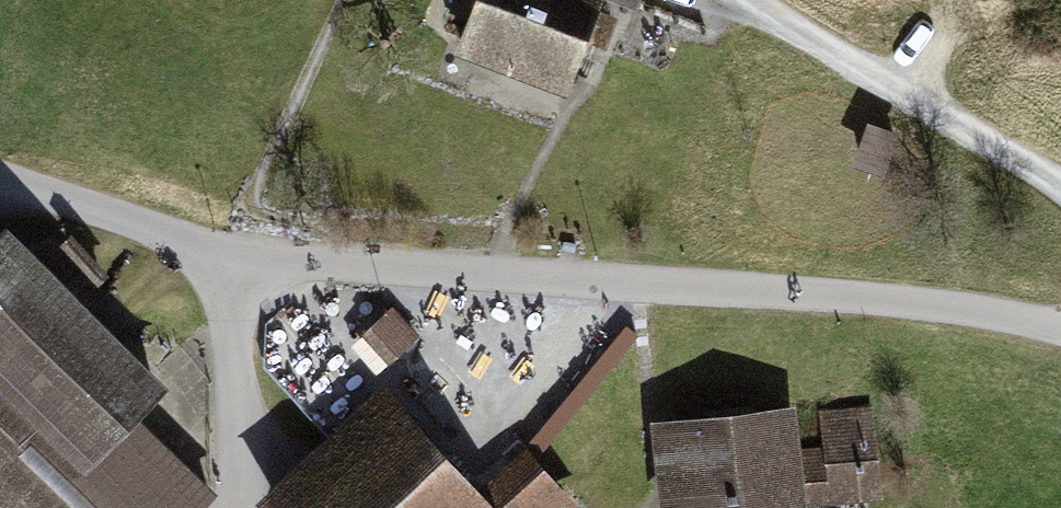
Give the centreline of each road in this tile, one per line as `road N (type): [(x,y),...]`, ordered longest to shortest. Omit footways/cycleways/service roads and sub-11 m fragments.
road 1 (unclassified): [(242,250),(887,299),(1060,329)]
road 2 (track): [(1060,188),(756,0)]
road 3 (track): [(0,175),(242,250)]

